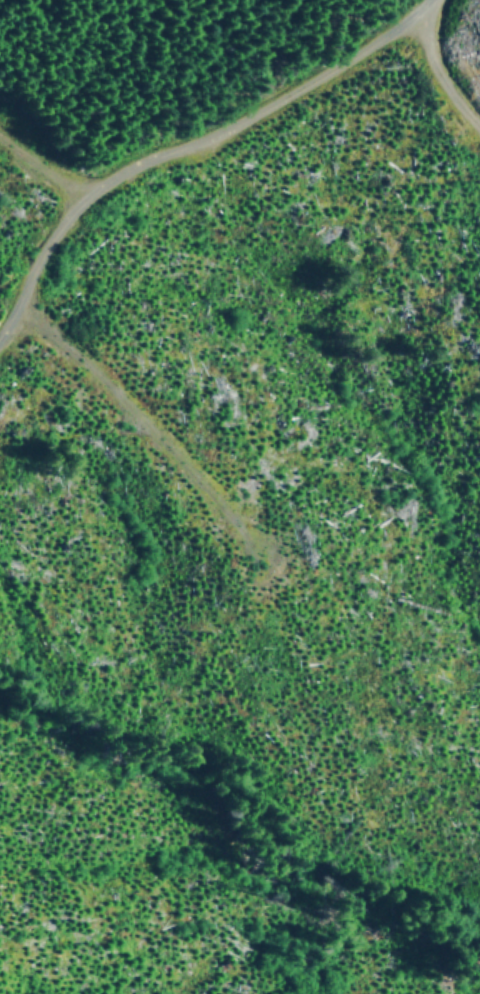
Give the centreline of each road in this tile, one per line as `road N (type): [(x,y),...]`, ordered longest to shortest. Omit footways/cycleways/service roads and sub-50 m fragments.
road 1 (track): [(0,344),(18,323),(34,269),(65,225),(123,173),(209,139),(407,24),(425,0)]

